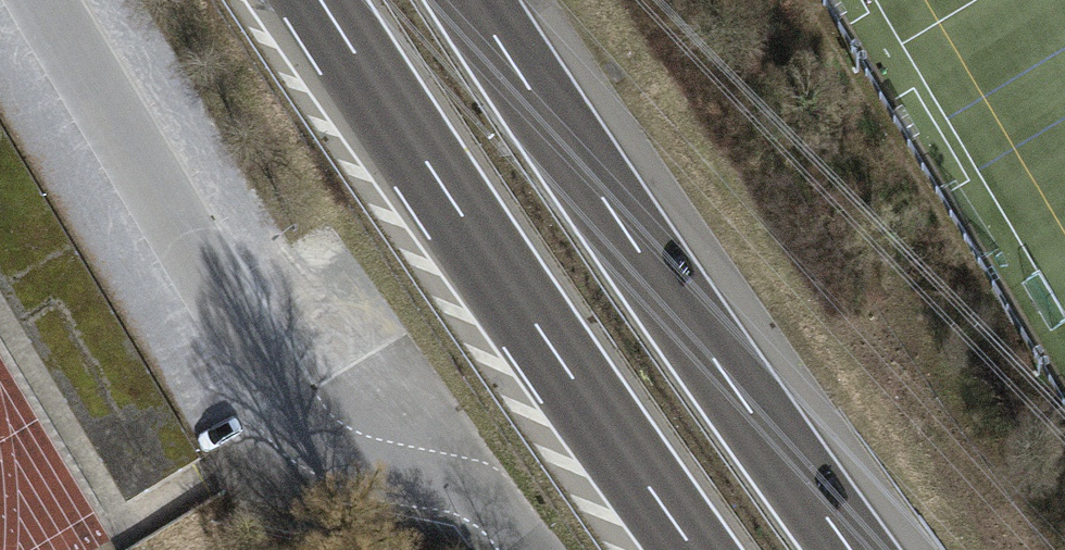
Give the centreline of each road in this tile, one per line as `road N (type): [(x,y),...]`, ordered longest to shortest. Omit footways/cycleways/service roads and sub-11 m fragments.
road 1 (unclassified): [(532,549),(493,506),(459,491),(351,471),(303,438),(39,0)]
road 2 (motorway): [(305,0),(693,549)]
road 3 (motorway): [(852,549),(474,0)]

